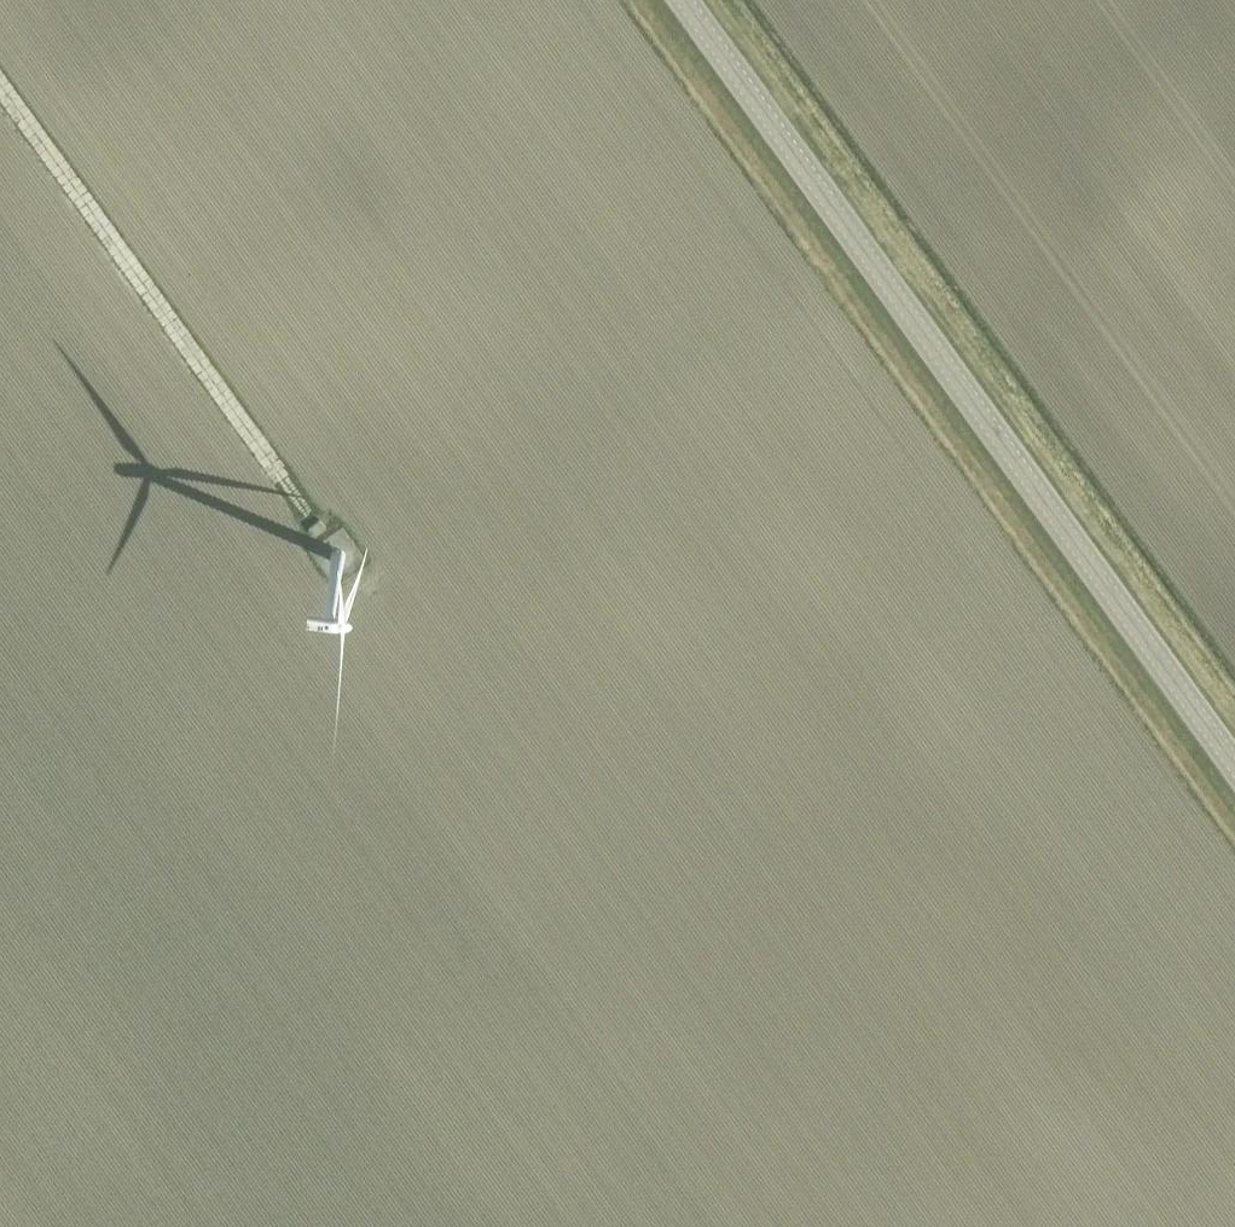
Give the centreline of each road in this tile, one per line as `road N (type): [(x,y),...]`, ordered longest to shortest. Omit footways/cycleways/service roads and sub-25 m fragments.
road 1 (tertiary): [(1234,755),(689,0)]
road 2 (track): [(0,83),(305,518)]

